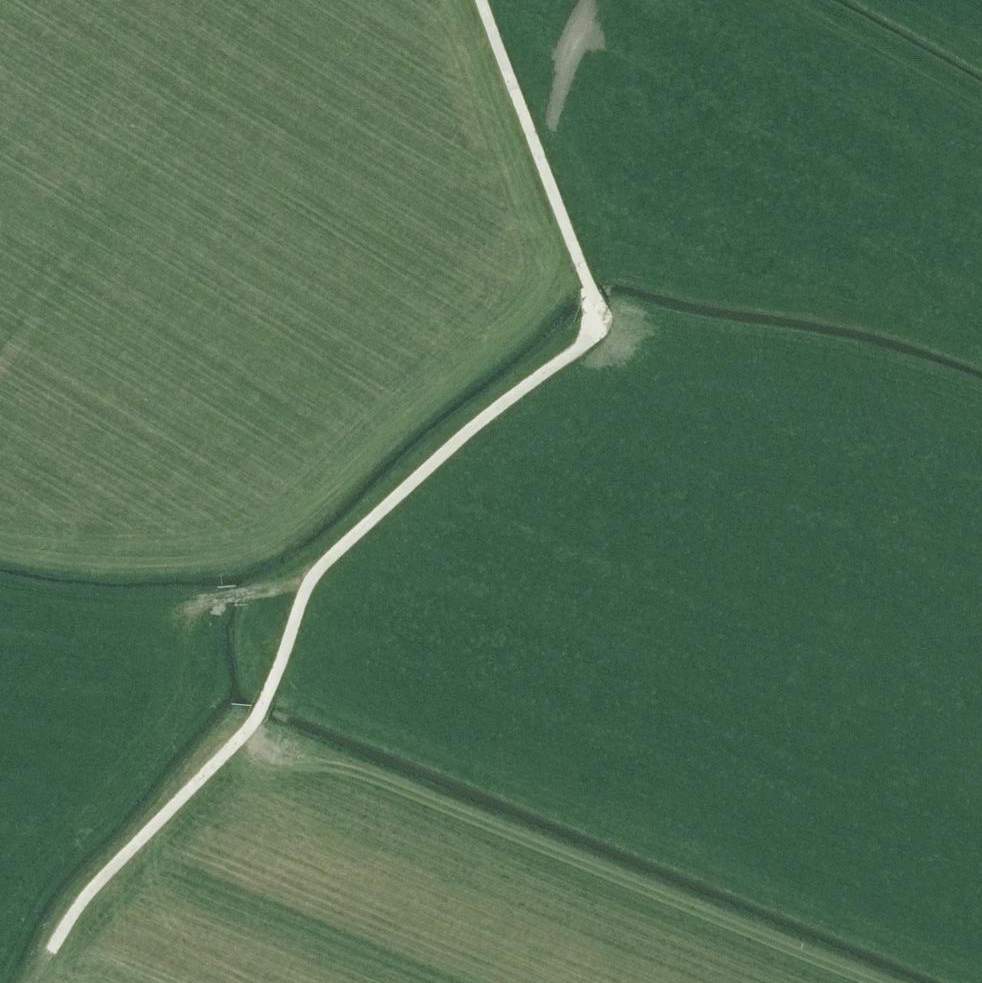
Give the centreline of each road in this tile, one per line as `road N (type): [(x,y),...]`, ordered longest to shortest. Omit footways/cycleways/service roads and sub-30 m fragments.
road 1 (track): [(28,982),(93,892),(251,729),(309,582),(476,427),(601,325),(483,0)]

